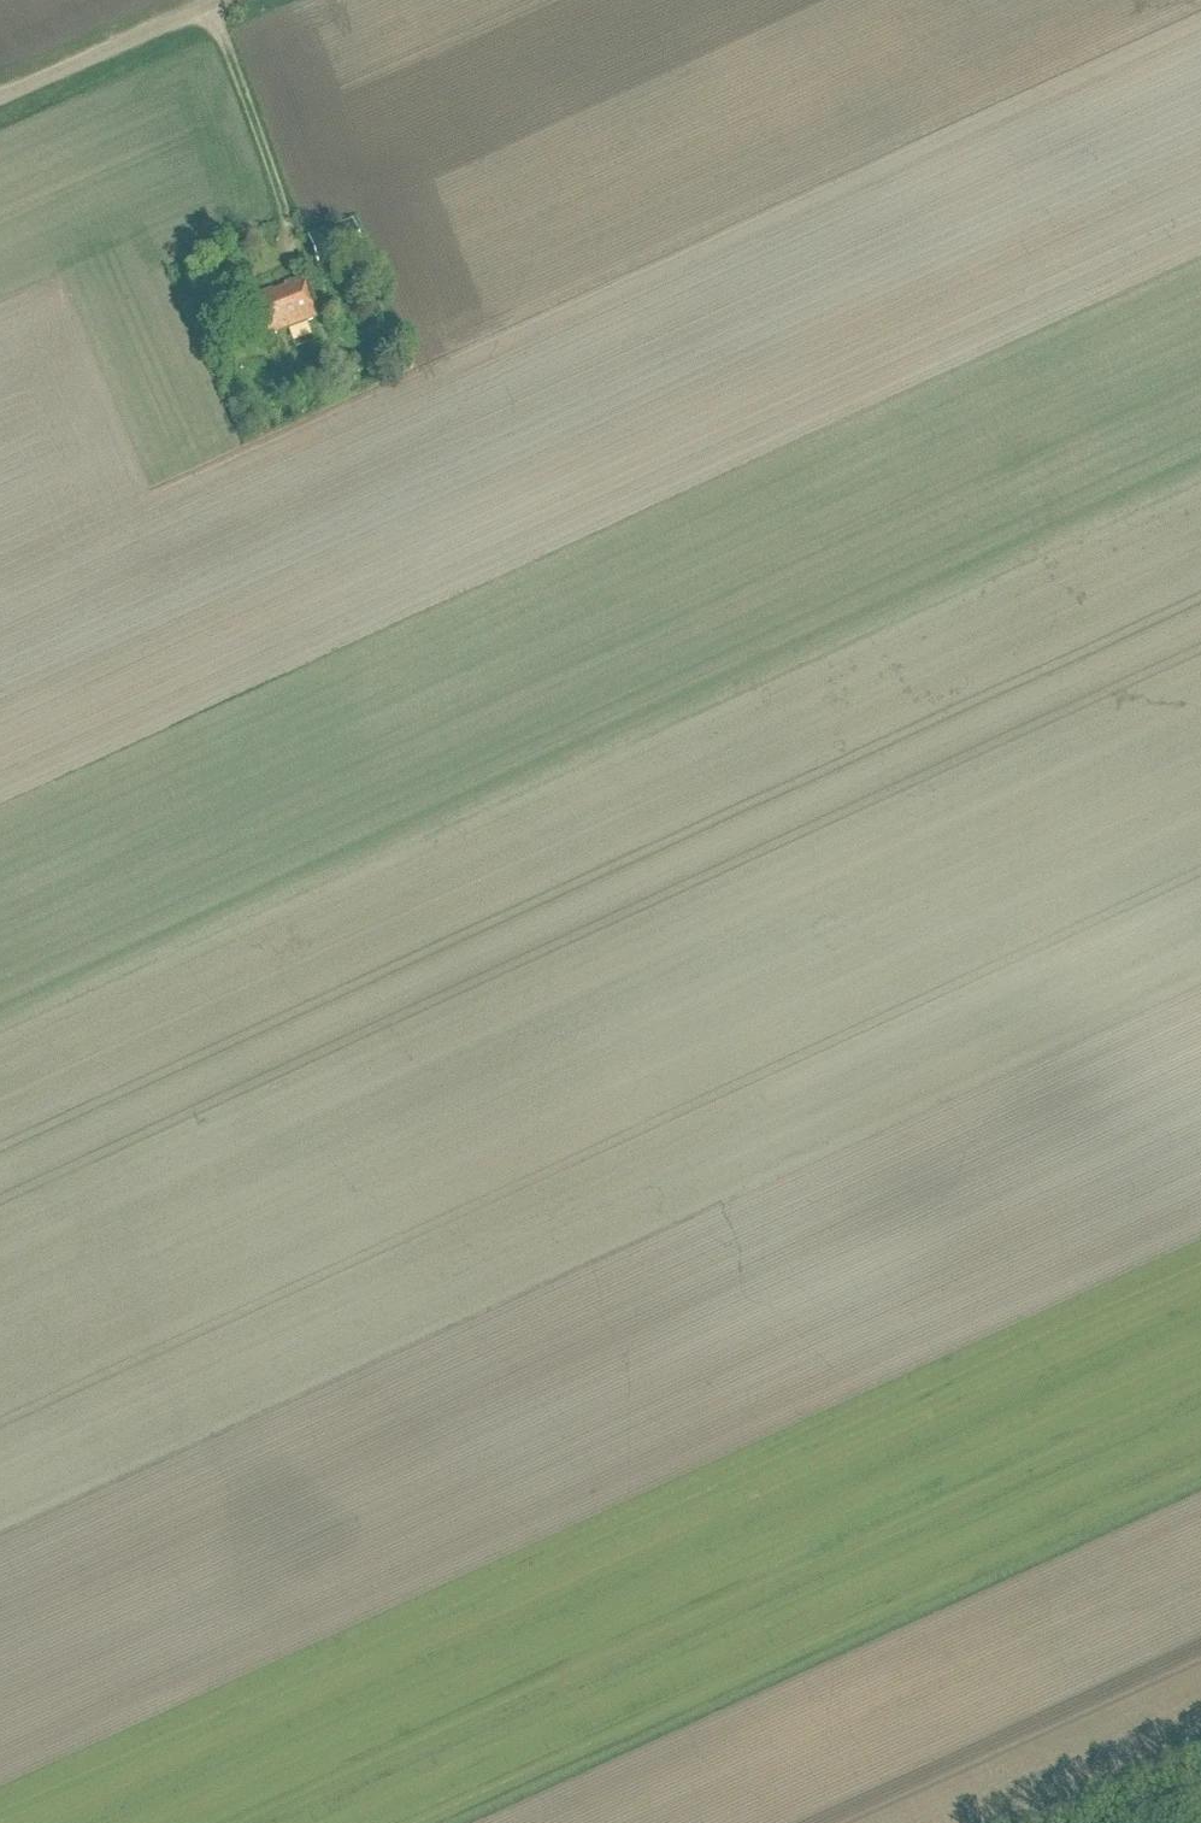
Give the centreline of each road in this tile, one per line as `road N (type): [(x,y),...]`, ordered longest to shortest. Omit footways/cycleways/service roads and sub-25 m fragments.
road 1 (unclassified): [(0,96),(218,0)]

